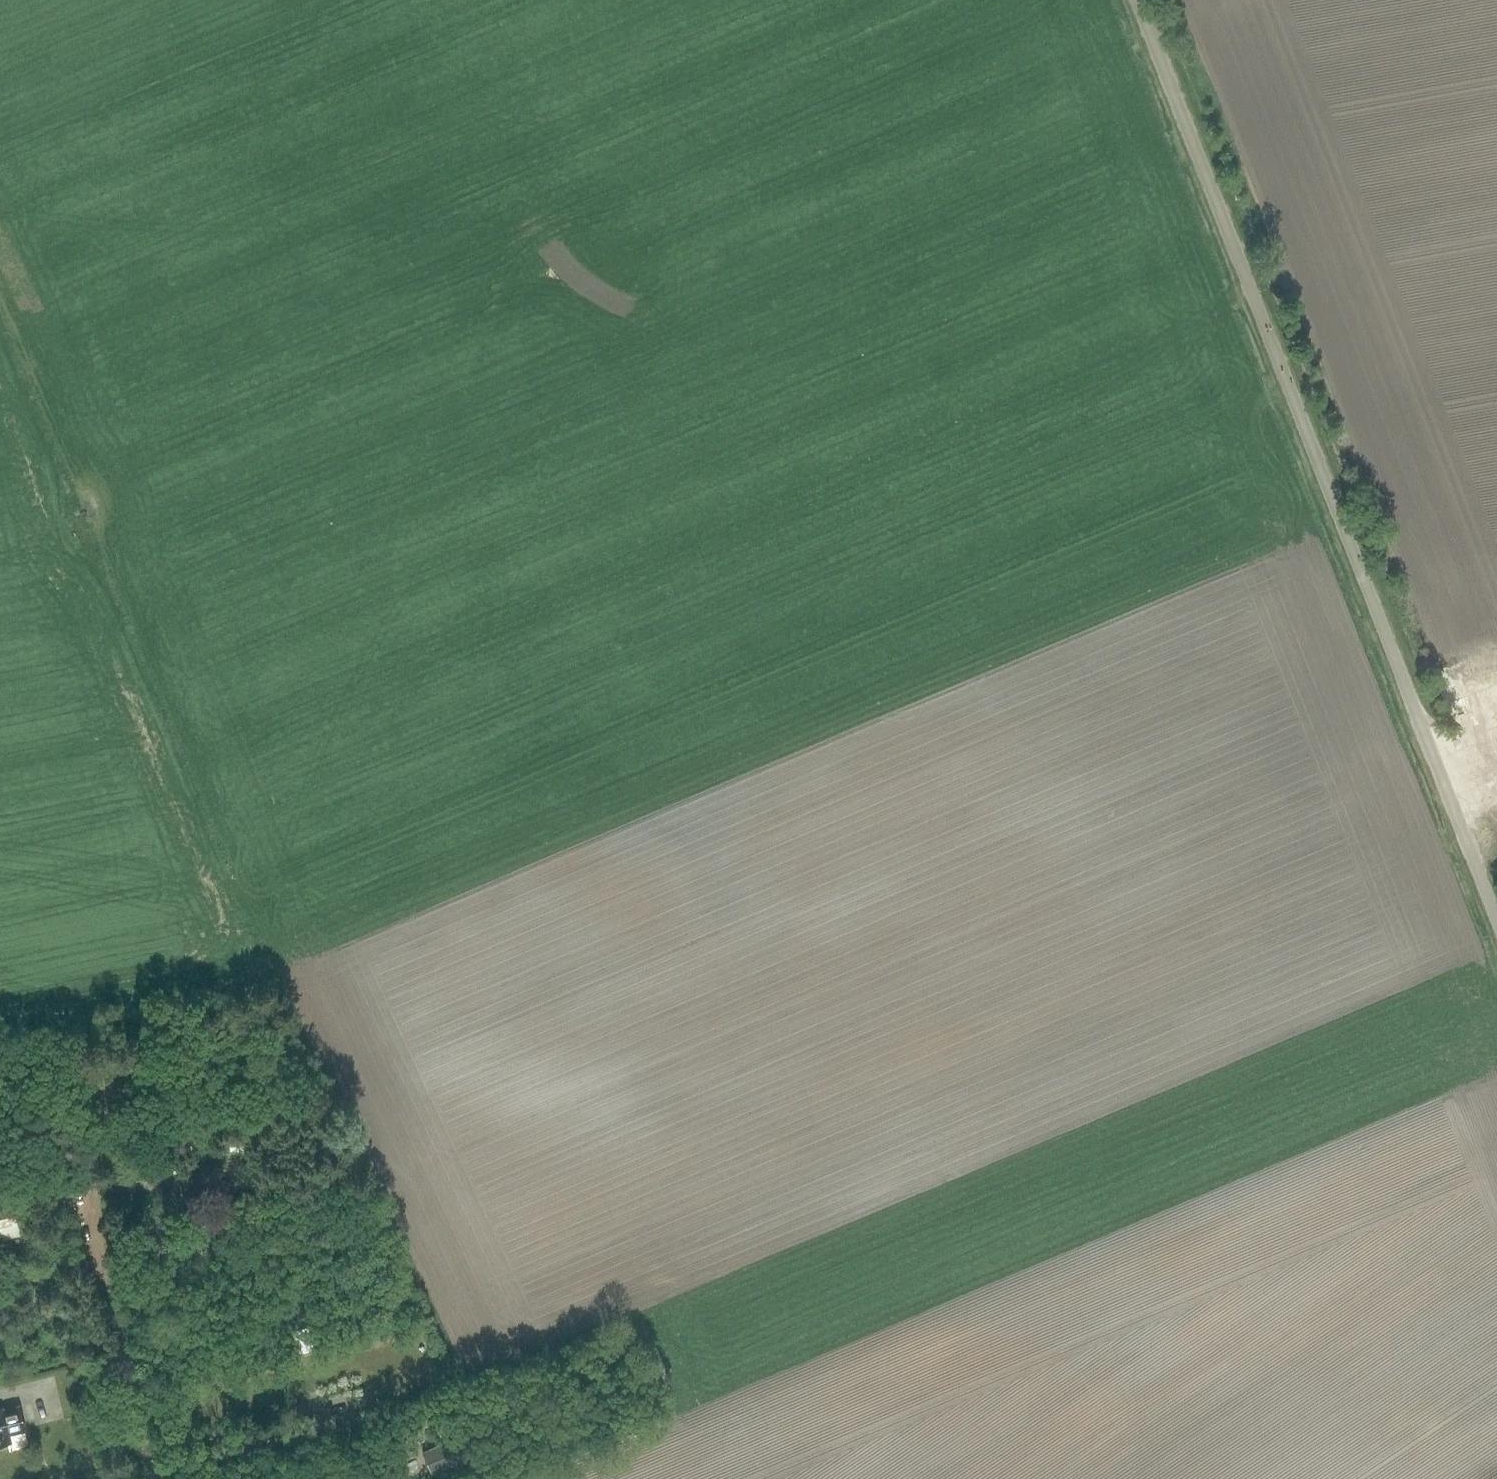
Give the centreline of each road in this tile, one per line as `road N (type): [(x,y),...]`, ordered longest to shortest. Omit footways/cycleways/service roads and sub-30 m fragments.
road 1 (unclassified): [(1496,923),(1136,0)]

